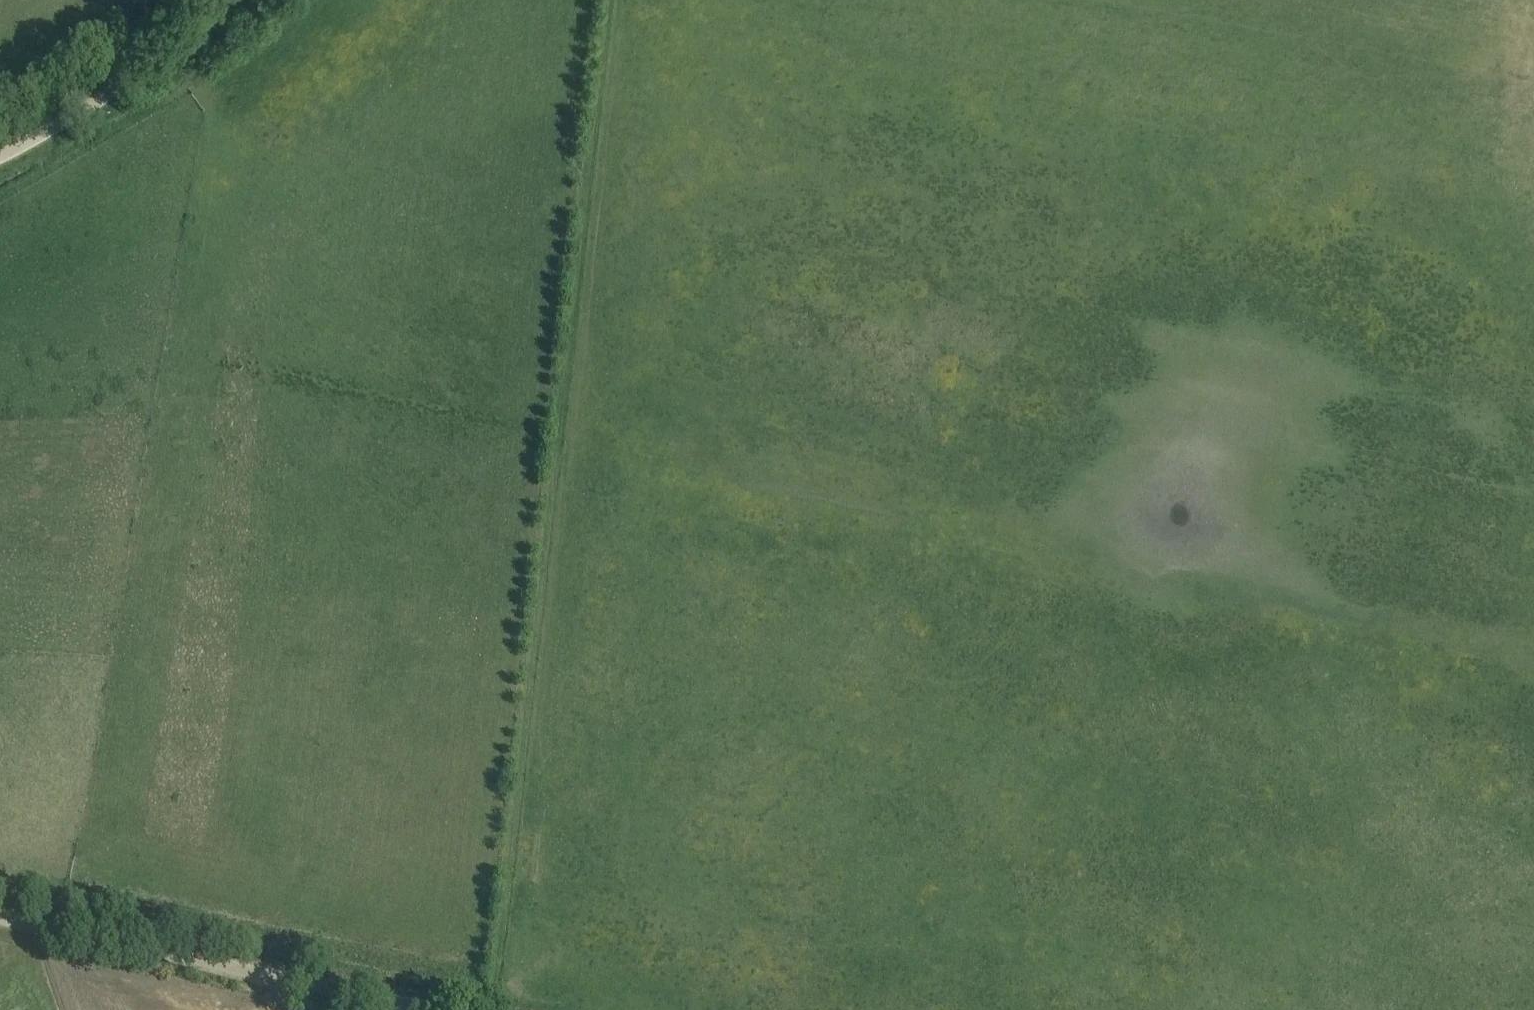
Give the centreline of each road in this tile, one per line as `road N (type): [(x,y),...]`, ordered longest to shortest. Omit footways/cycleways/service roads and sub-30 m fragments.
road 1 (track): [(433,1009),(0,916)]
road 2 (track): [(0,153),(145,70),(227,0)]

